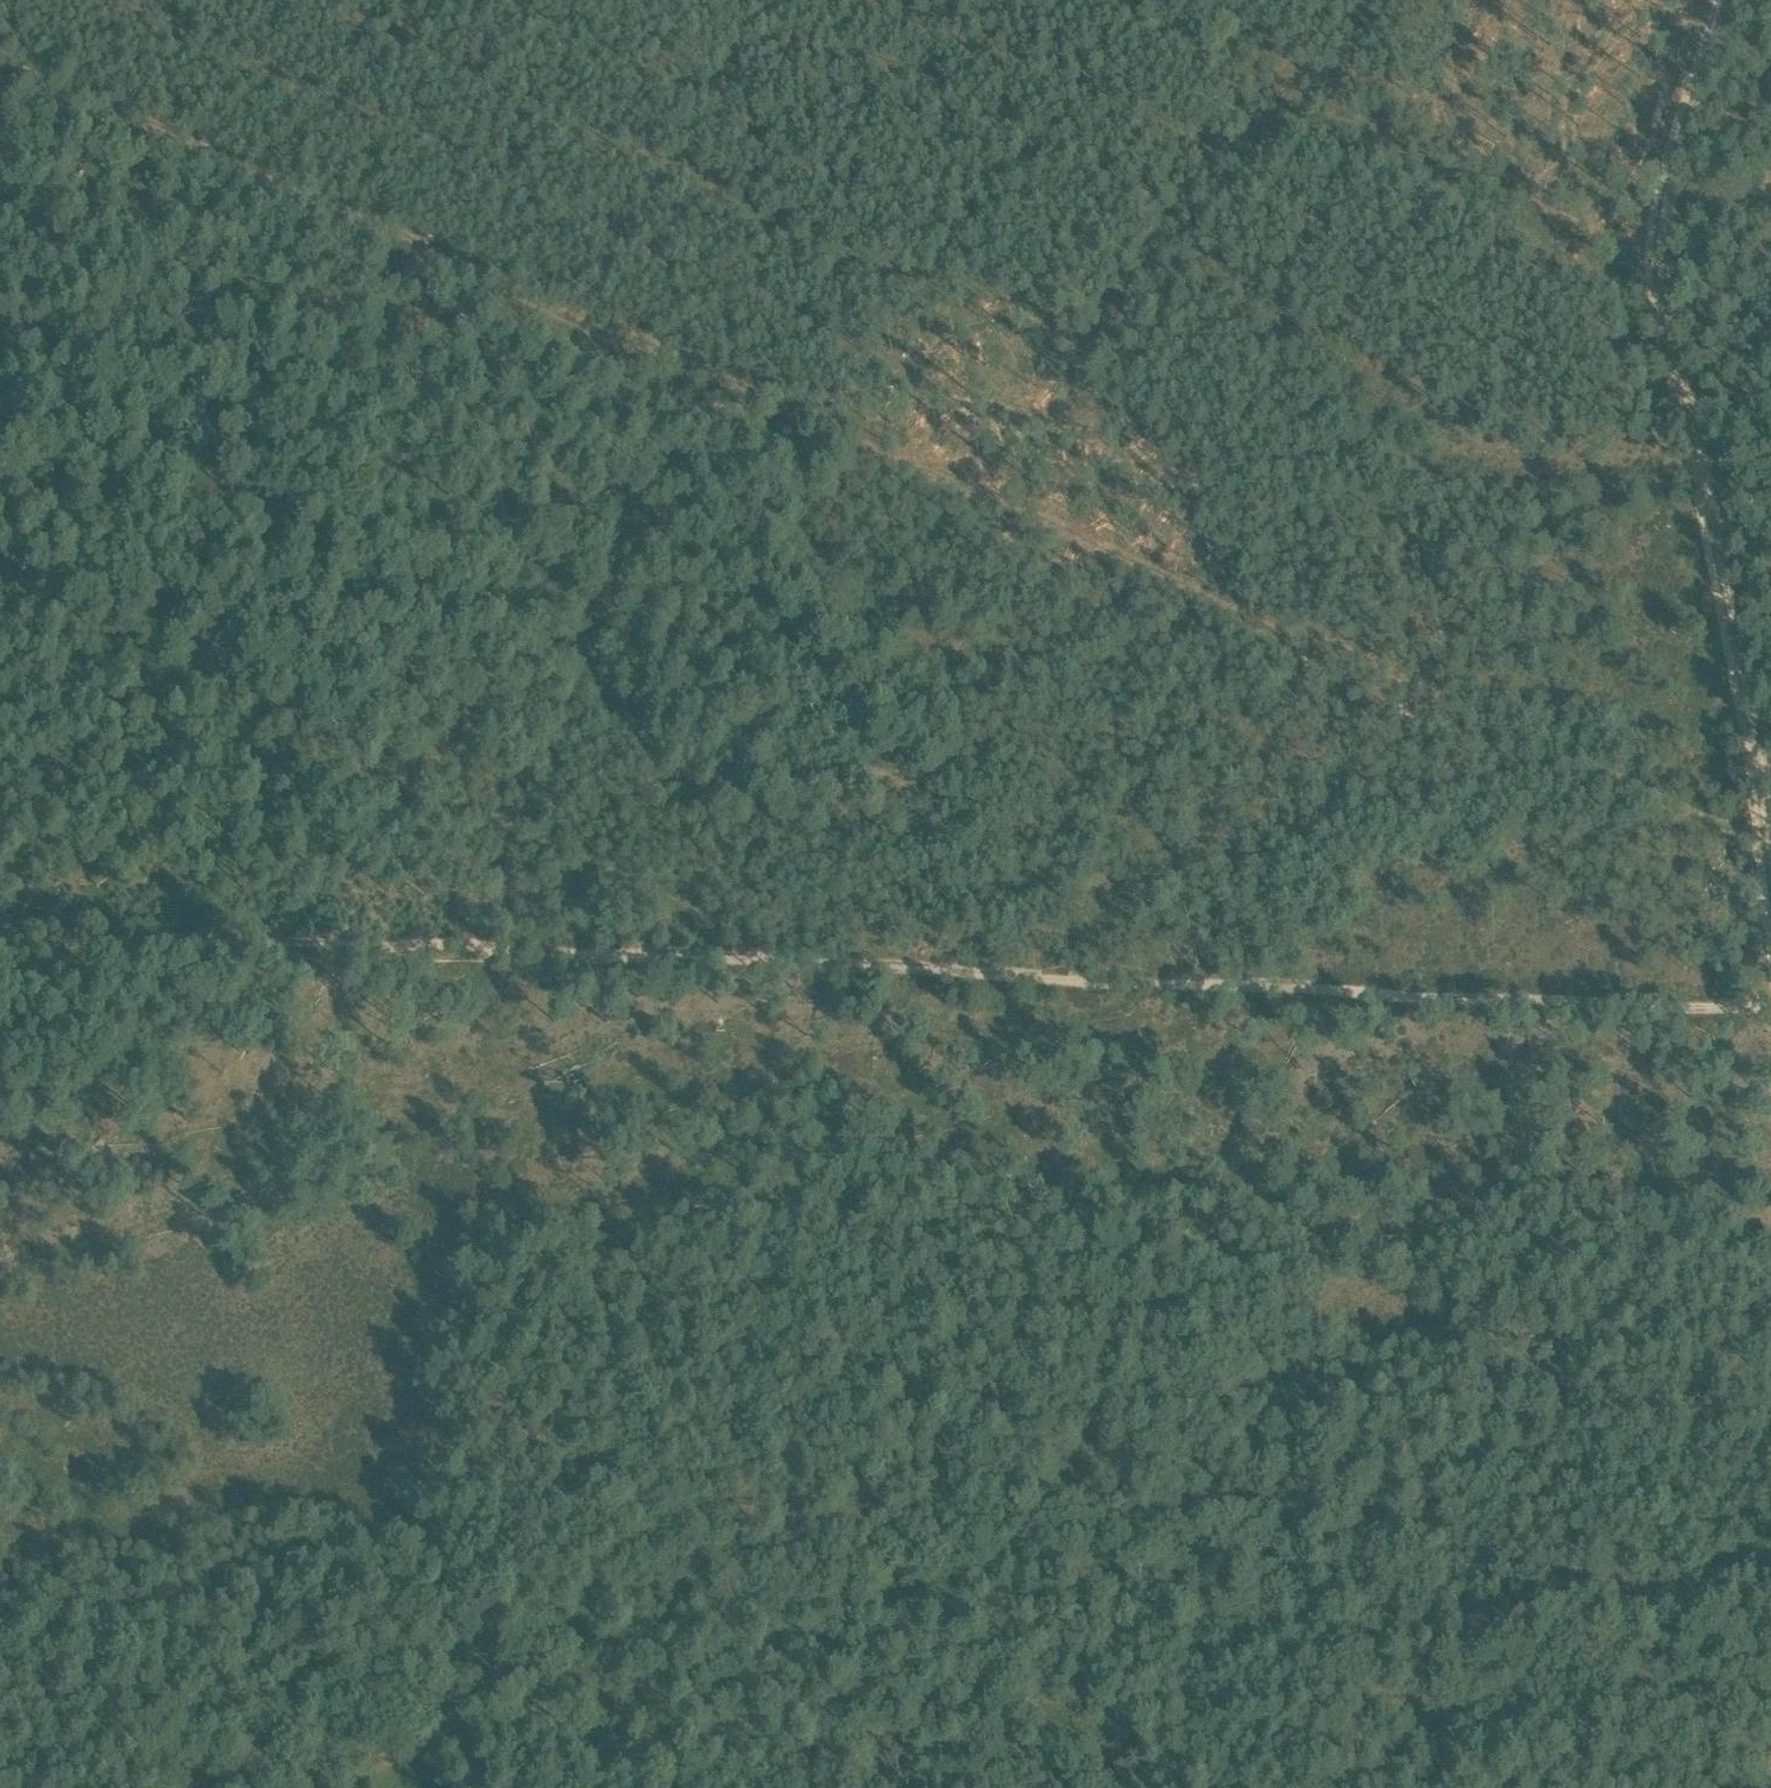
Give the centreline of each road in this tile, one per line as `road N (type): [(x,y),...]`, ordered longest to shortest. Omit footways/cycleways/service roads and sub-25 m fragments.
road 1 (track): [(0,939),(1770,1004)]
road 2 (track): [(1770,888),(1747,707),(1662,299),(1665,268),(1732,112),(1765,0)]

